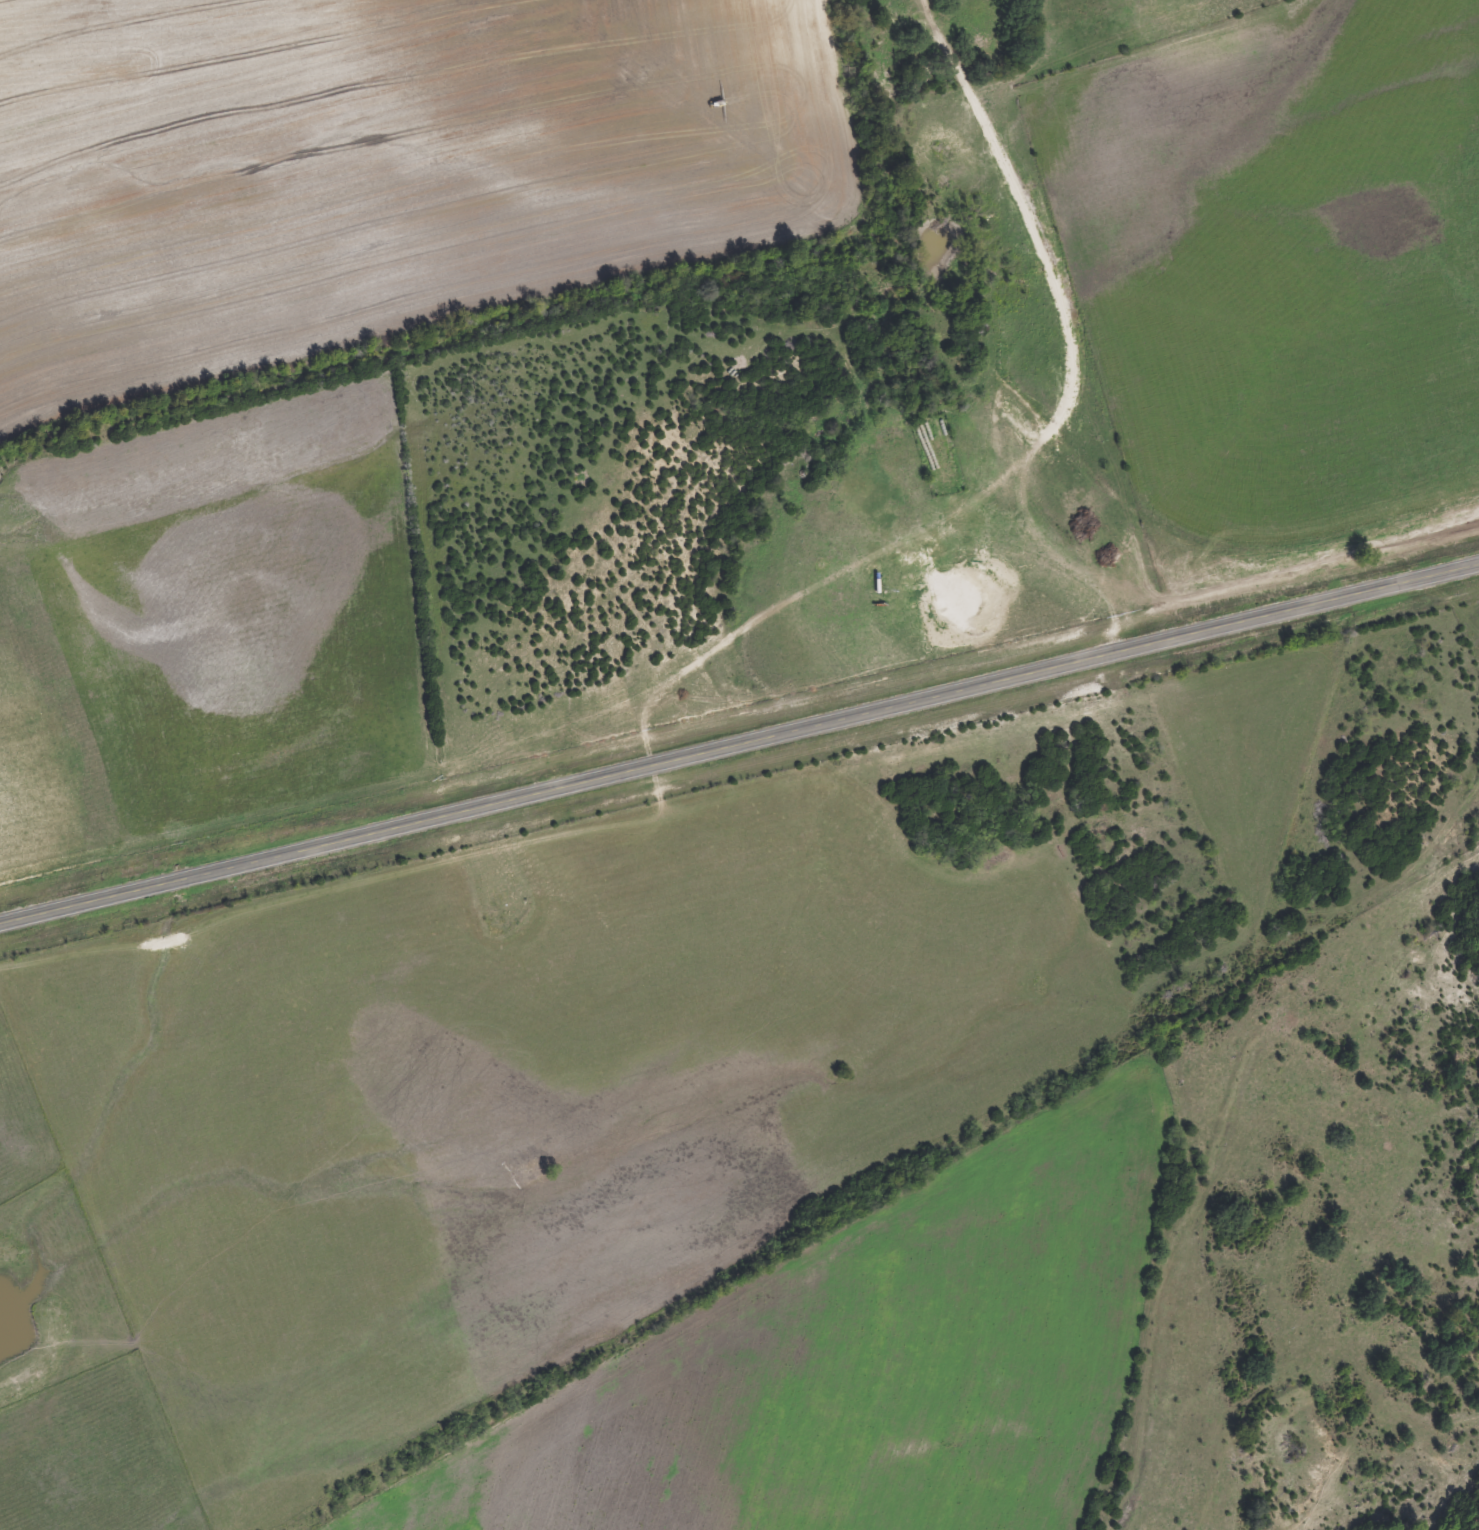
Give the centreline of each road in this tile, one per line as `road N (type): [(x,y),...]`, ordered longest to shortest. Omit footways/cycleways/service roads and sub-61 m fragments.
road 1 (primary): [(0,923),(1478,565)]

